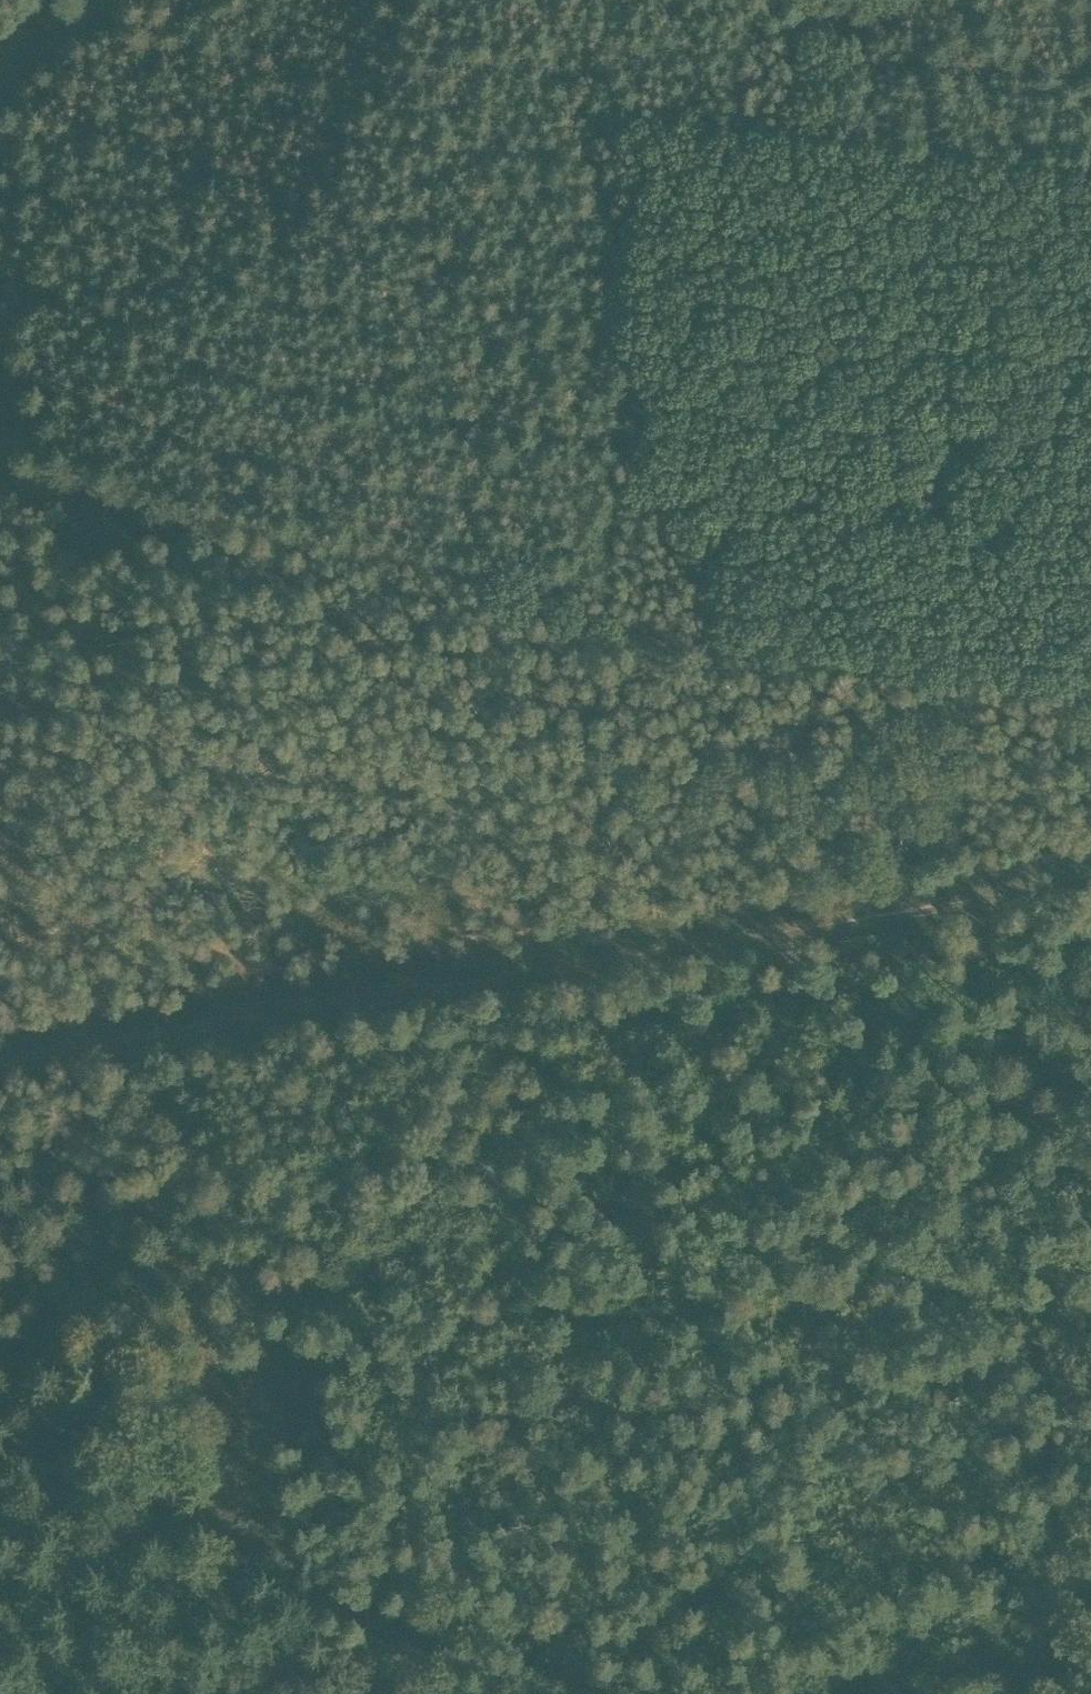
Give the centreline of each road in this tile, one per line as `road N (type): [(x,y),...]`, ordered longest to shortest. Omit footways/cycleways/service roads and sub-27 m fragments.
road 1 (track): [(1090,885),(0,1070)]
road 2 (track): [(271,1693),(419,1649),(1059,1546)]
road 3 (track): [(1059,1546),(979,1013)]
road 4 (track): [(439,1693),(269,1287)]
road 5 (track): [(1059,1546),(1086,1693)]

